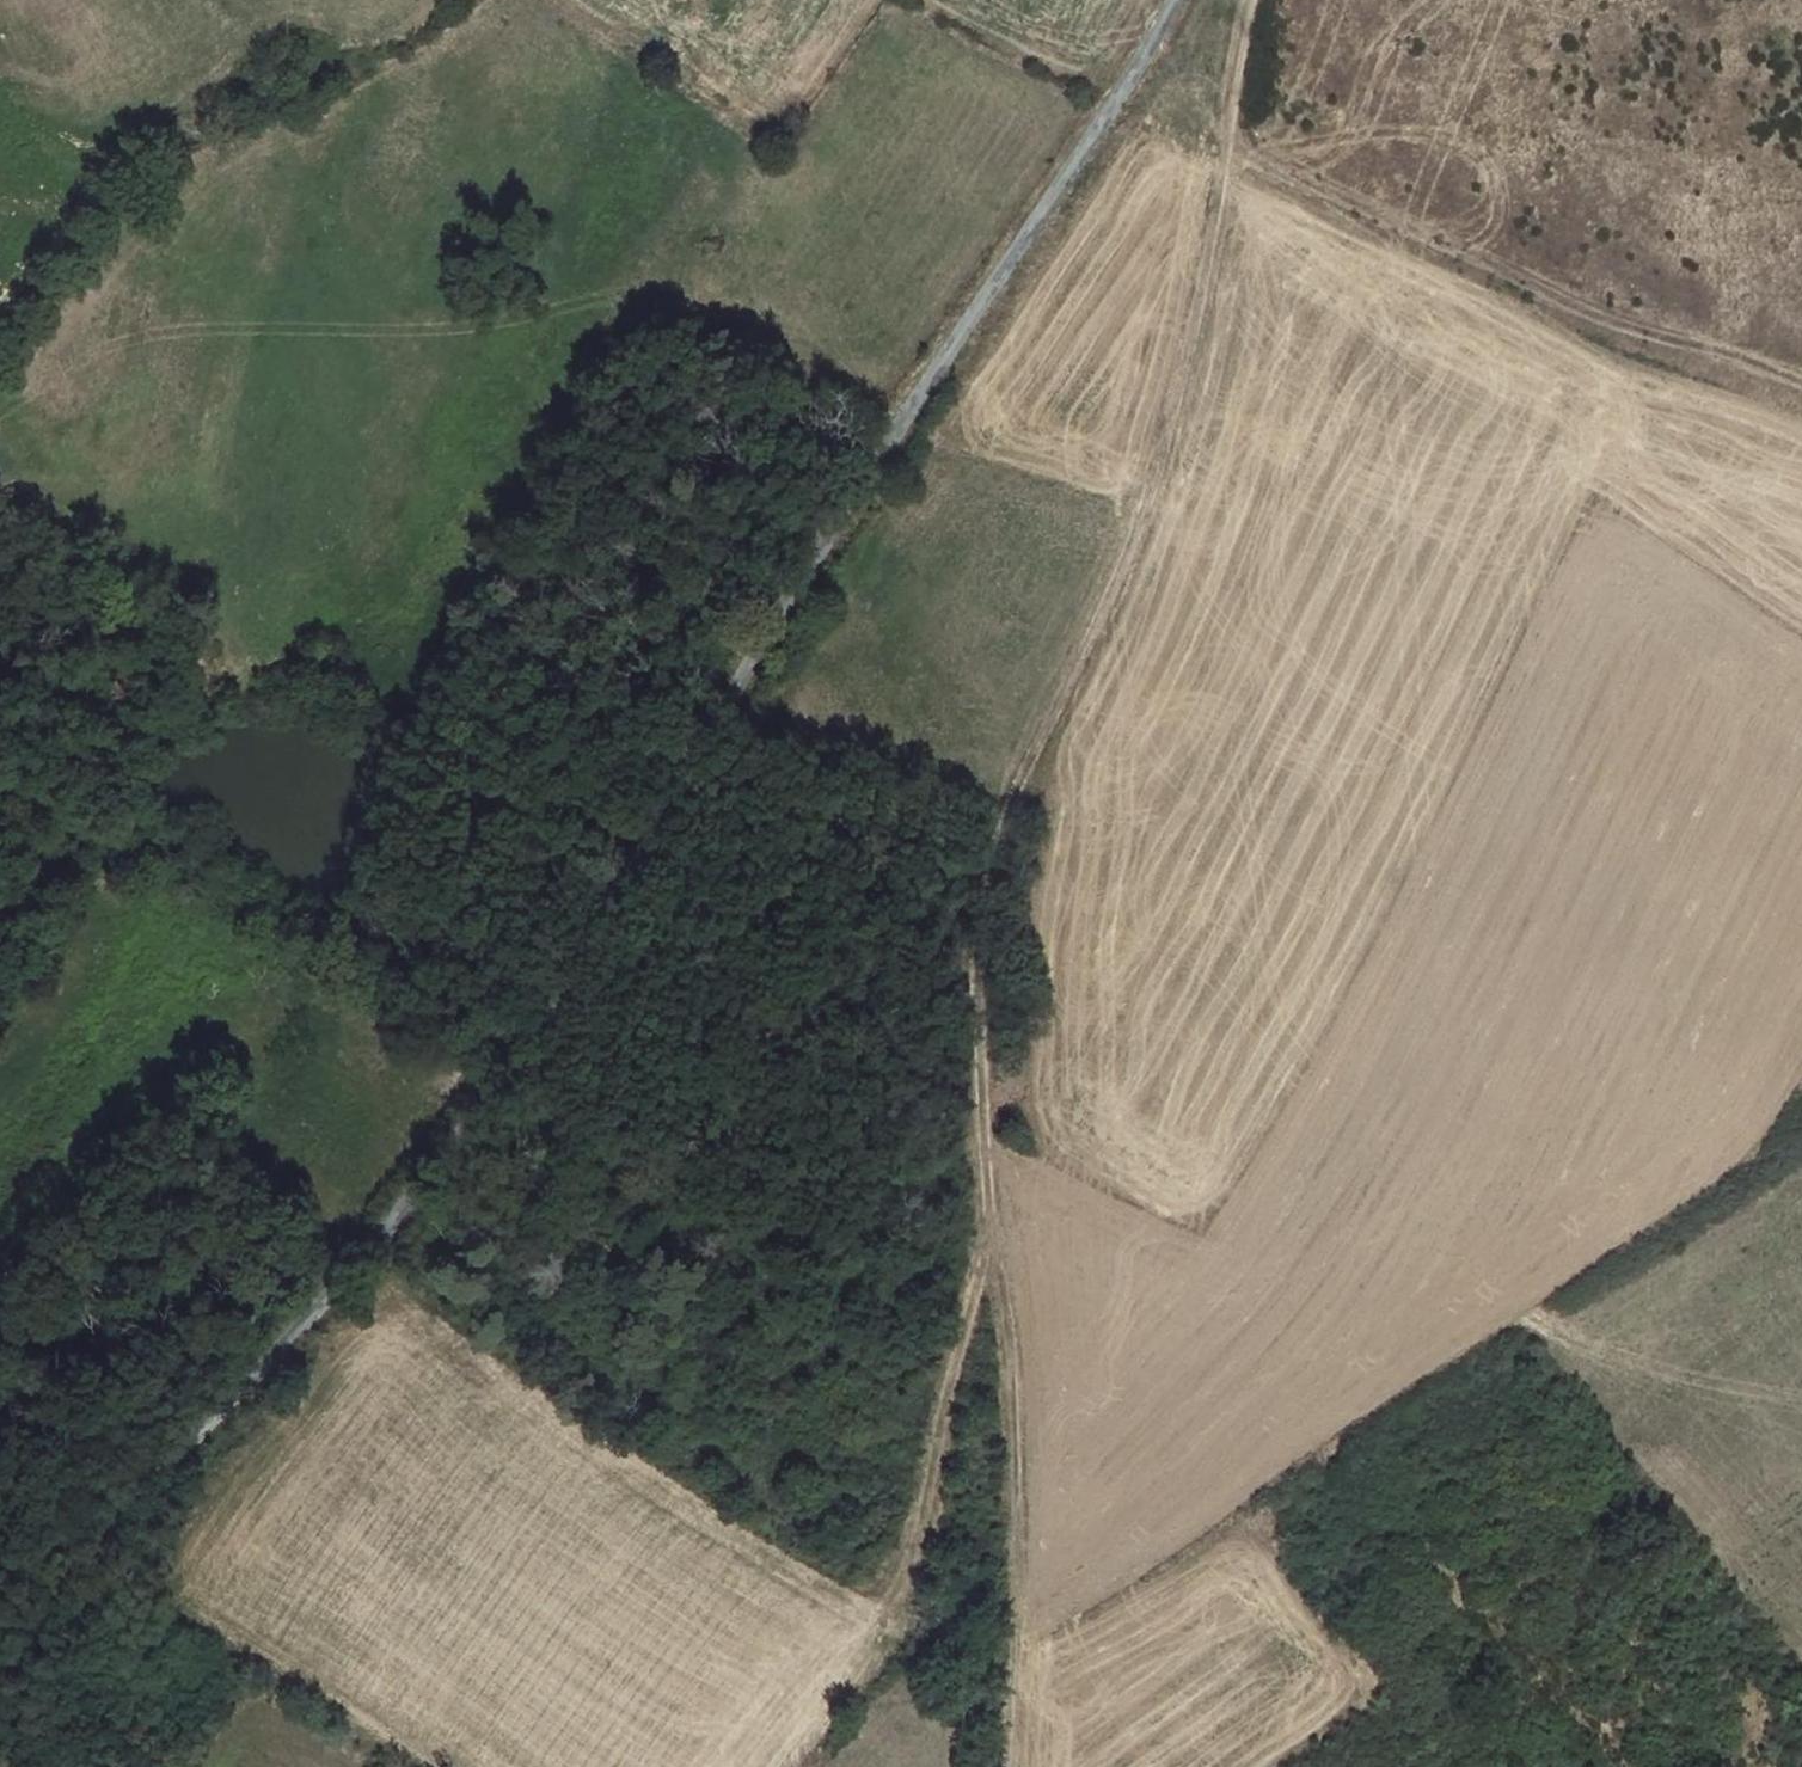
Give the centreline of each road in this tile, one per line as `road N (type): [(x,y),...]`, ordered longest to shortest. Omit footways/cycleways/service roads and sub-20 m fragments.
road 1 (unclassified): [(0,1669),(138,1489),(315,1306),(443,1158),(1176,0)]
road 2 (track): [(989,1242),(915,1551),(891,1603)]

